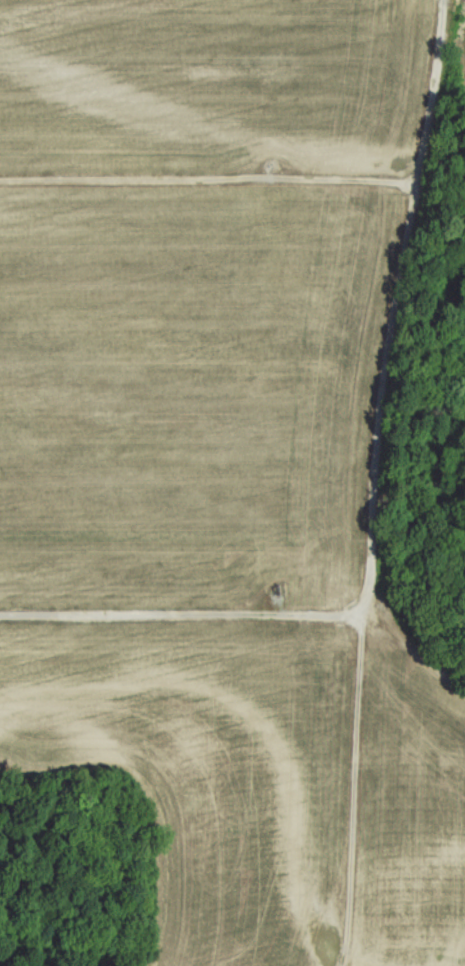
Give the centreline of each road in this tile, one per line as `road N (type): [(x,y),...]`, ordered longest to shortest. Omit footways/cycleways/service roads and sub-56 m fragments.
road 1 (track): [(419,184),(364,607),(347,616),(0,618)]
road 2 (track): [(419,184),(0,182)]
road 3 (track): [(364,607),(345,965)]
road 4 (track): [(448,0),(419,184)]

